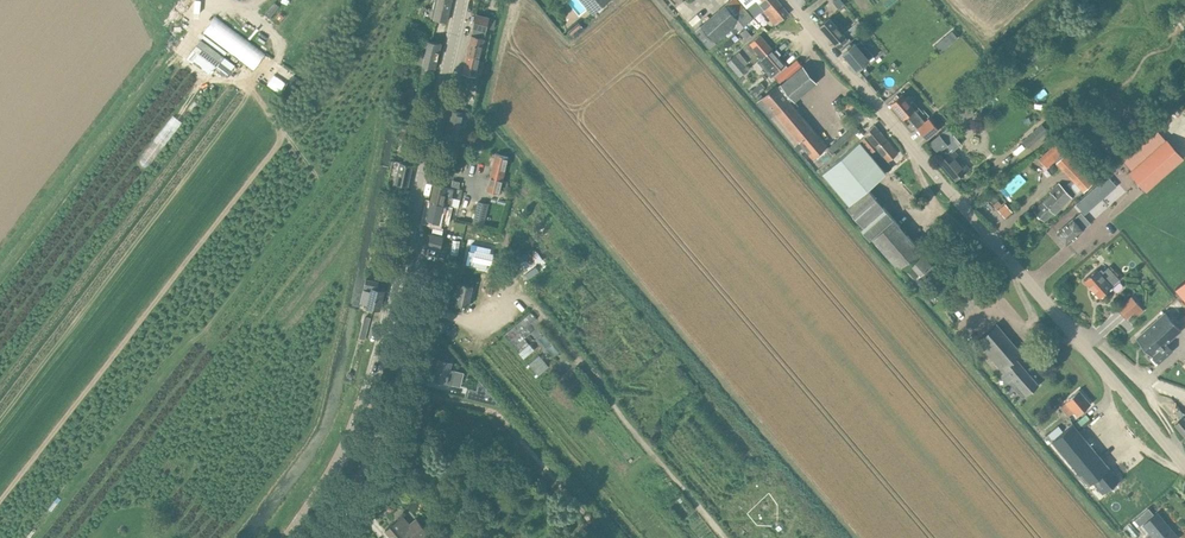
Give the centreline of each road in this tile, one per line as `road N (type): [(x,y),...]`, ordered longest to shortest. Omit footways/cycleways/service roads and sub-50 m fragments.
road 1 (tertiary): [(1184,464),(790,0)]
road 2 (secondary): [(290,537),(352,433),(410,229)]
road 3 (residential): [(322,537),(347,504),(396,390),(416,306),(421,250),(410,229)]
road 4 (track): [(604,537),(497,413),(396,390)]
road 5 (secondary): [(410,229),(462,0)]

